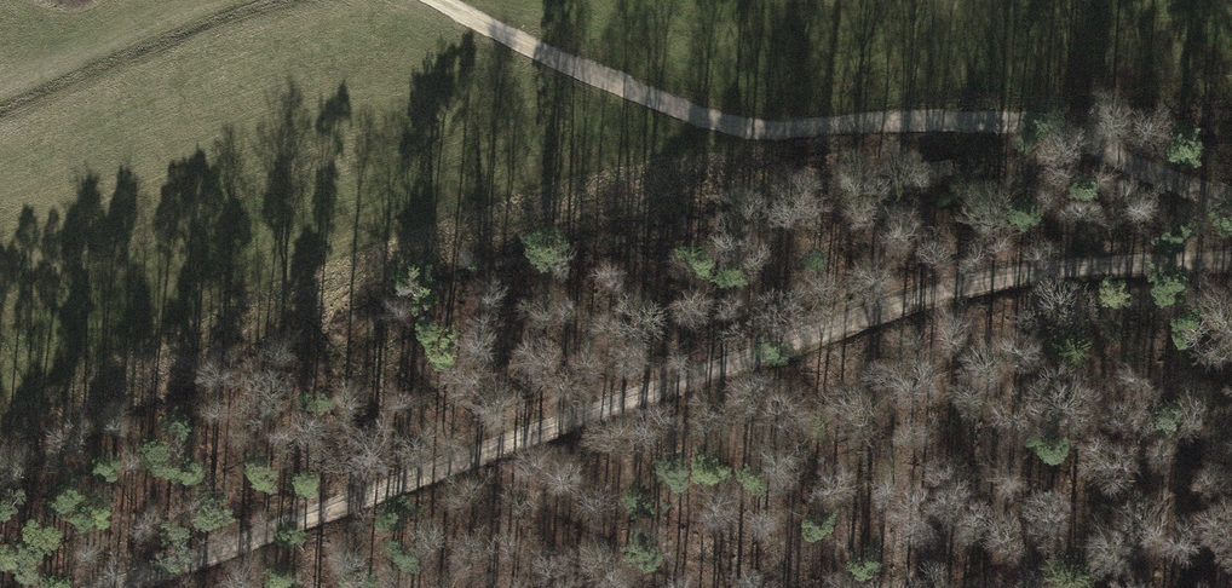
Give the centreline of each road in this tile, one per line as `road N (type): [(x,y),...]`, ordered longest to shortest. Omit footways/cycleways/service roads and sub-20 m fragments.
road 1 (track): [(100,587),(968,285),(1106,263),(1231,257)]
road 2 (track): [(437,0),(679,110),(757,130),(983,121),(1074,133),(1231,195)]

